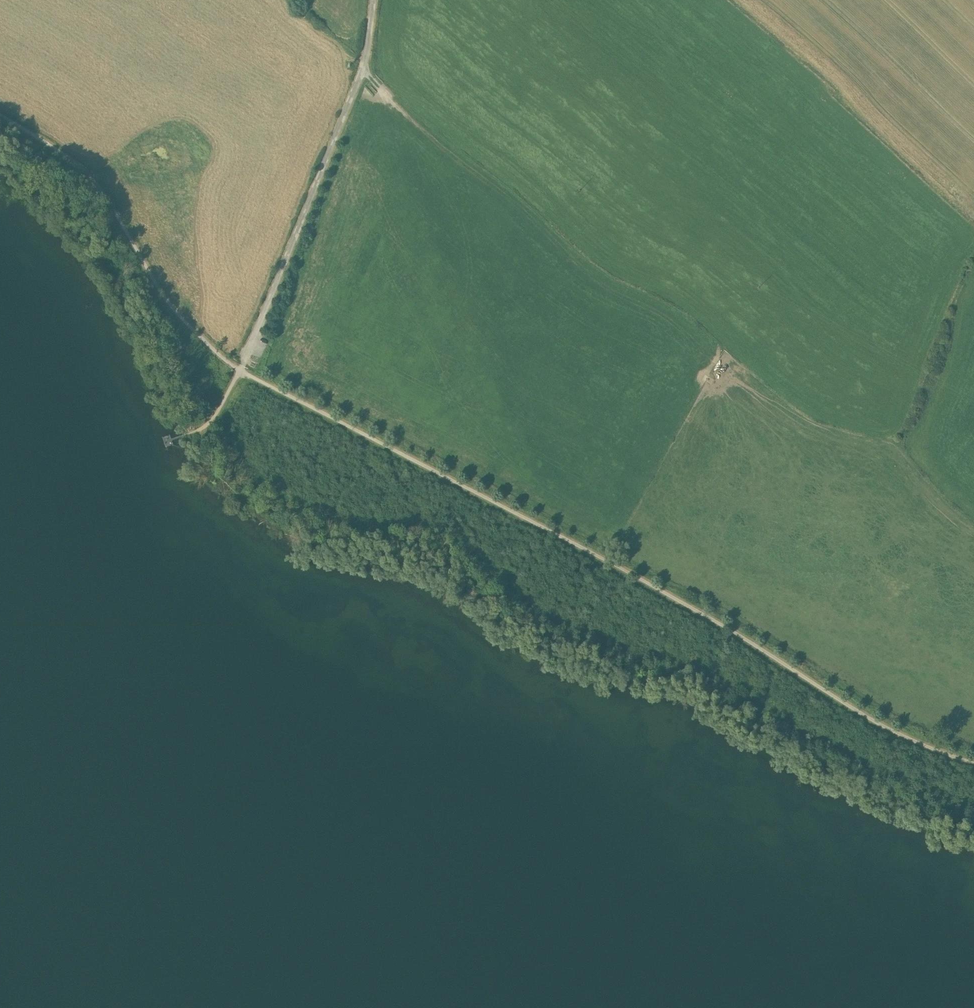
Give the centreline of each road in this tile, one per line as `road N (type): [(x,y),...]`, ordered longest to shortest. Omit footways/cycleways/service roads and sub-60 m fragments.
road 1 (unclassified): [(371,0),(363,67),(240,370)]

